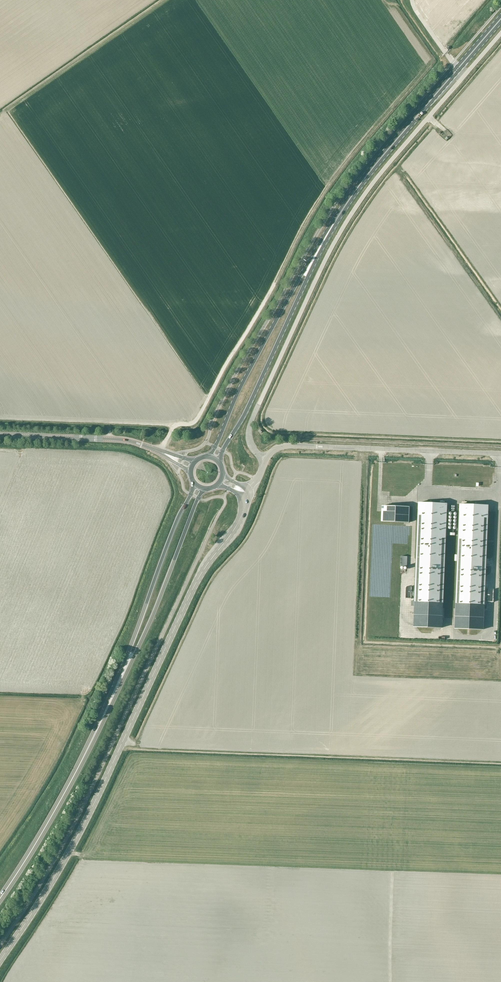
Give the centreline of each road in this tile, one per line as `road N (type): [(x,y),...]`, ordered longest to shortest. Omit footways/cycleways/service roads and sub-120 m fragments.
road 1 (secondary): [(0,961),(73,843),(207,566),(247,503)]
road 2 (unclassified): [(267,460),(252,447),(251,424),(322,267),(372,184),(464,76)]
road 3 (primary): [(220,463),(323,241)]
road 4 (primary): [(323,241),(208,456)]
road 5 (trunk): [(0,900),(71,785),(117,687)]
road 6 (primary): [(323,241),(458,69)]
road 7 (trunk): [(195,483),(117,687)]
road 8 (trunk): [(117,687),(205,489)]
road 9 (unclassified): [(500,454),(317,446)]
road 10 (secondary): [(160,453),(122,440),(0,435)]

